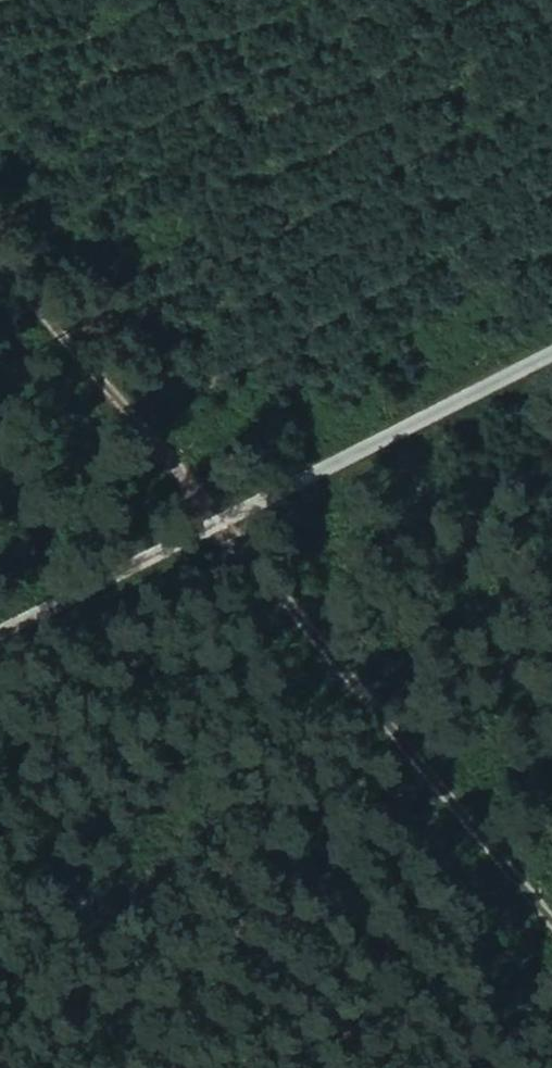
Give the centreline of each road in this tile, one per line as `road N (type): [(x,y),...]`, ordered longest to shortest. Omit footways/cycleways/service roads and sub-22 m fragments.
road 1 (track): [(0,259),(551,919)]
road 2 (track): [(551,355),(0,631)]

